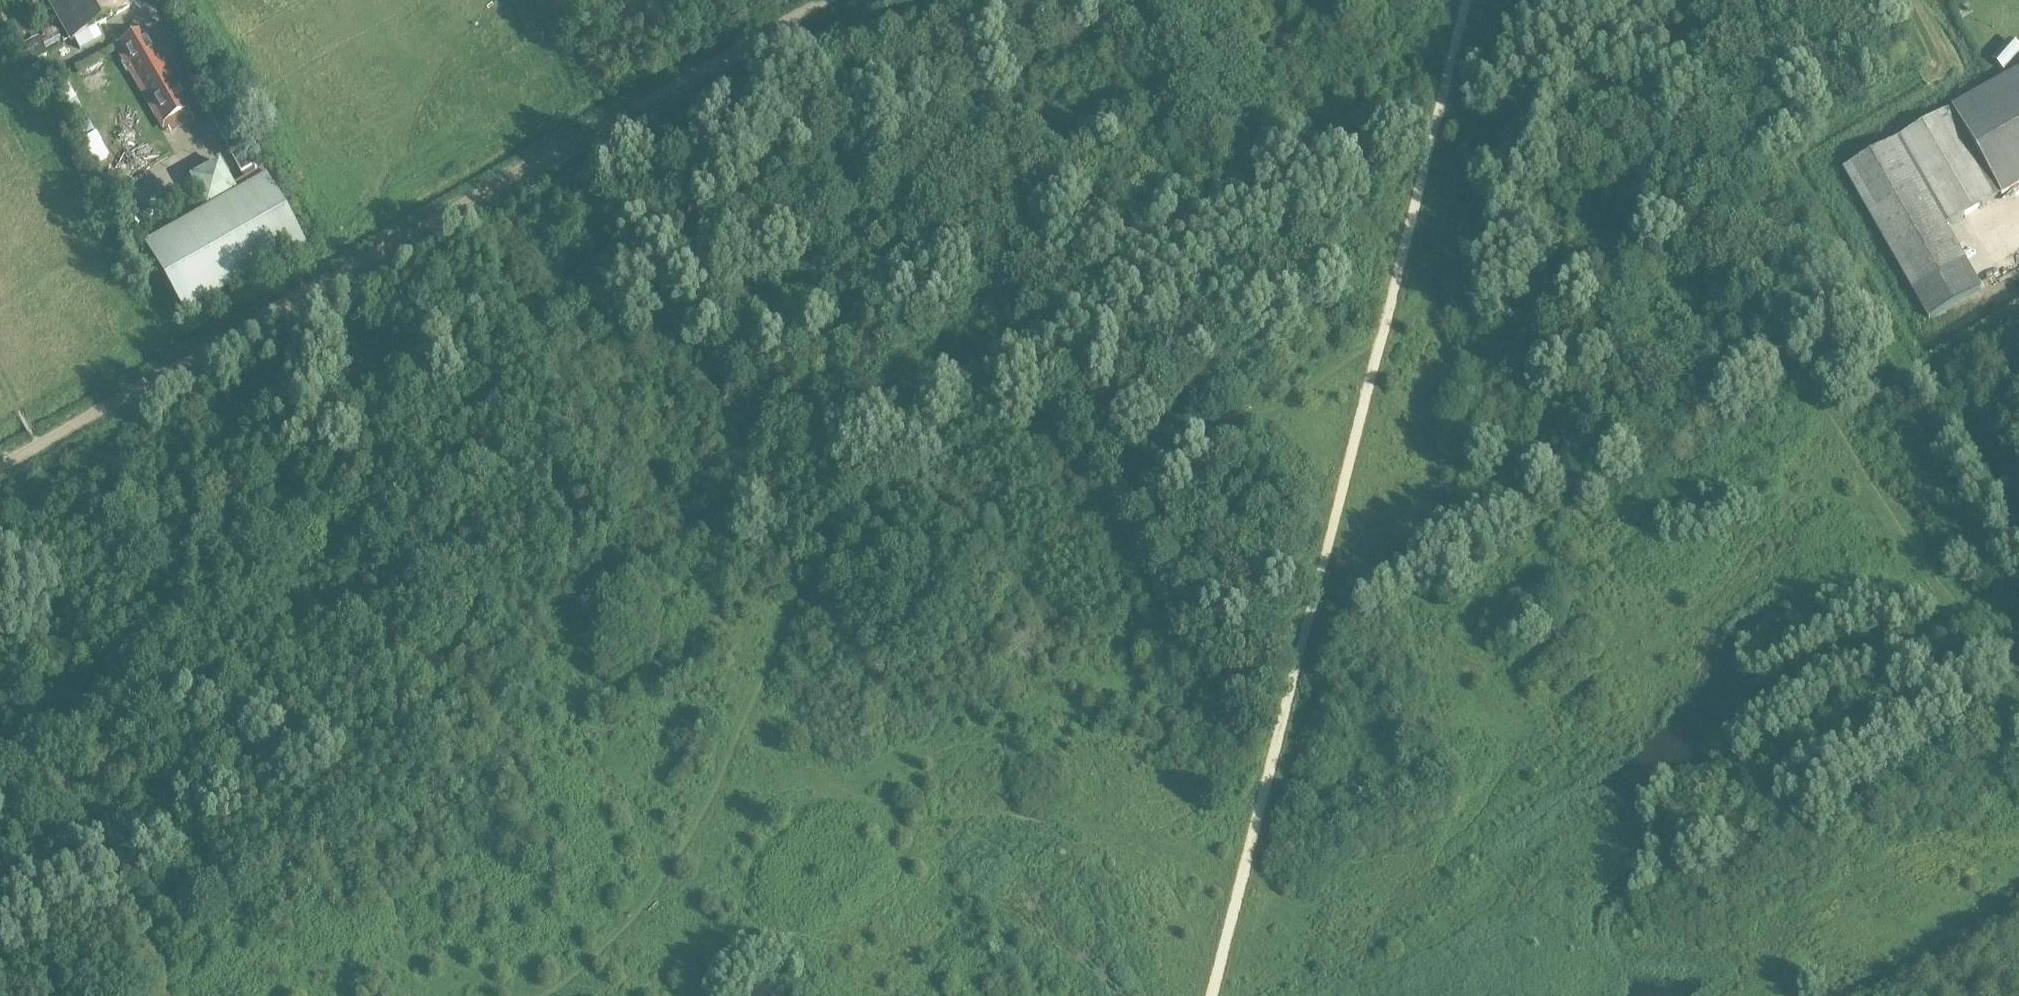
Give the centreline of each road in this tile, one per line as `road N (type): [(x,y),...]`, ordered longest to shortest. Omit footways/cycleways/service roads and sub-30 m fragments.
road 1 (track): [(834,0),(0,468)]
road 2 (track): [(2018,536),(1927,374)]

